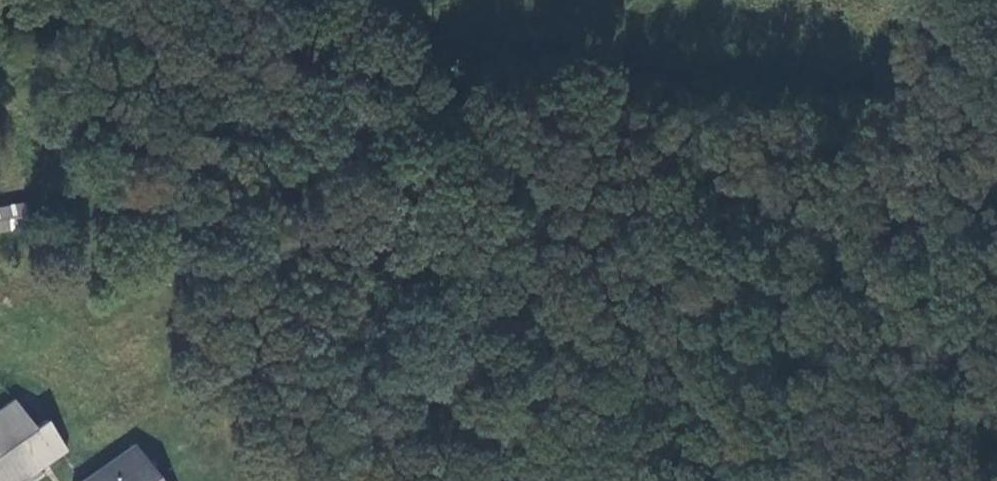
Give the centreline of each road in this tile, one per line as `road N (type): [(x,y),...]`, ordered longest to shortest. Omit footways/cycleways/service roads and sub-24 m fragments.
road 1 (track): [(996,287),(977,295),(830,276),(713,220),(627,197),(495,182),(348,191)]
road 2 (track): [(348,191),(488,480)]
road 3 (track): [(348,191),(325,71),(297,0)]

